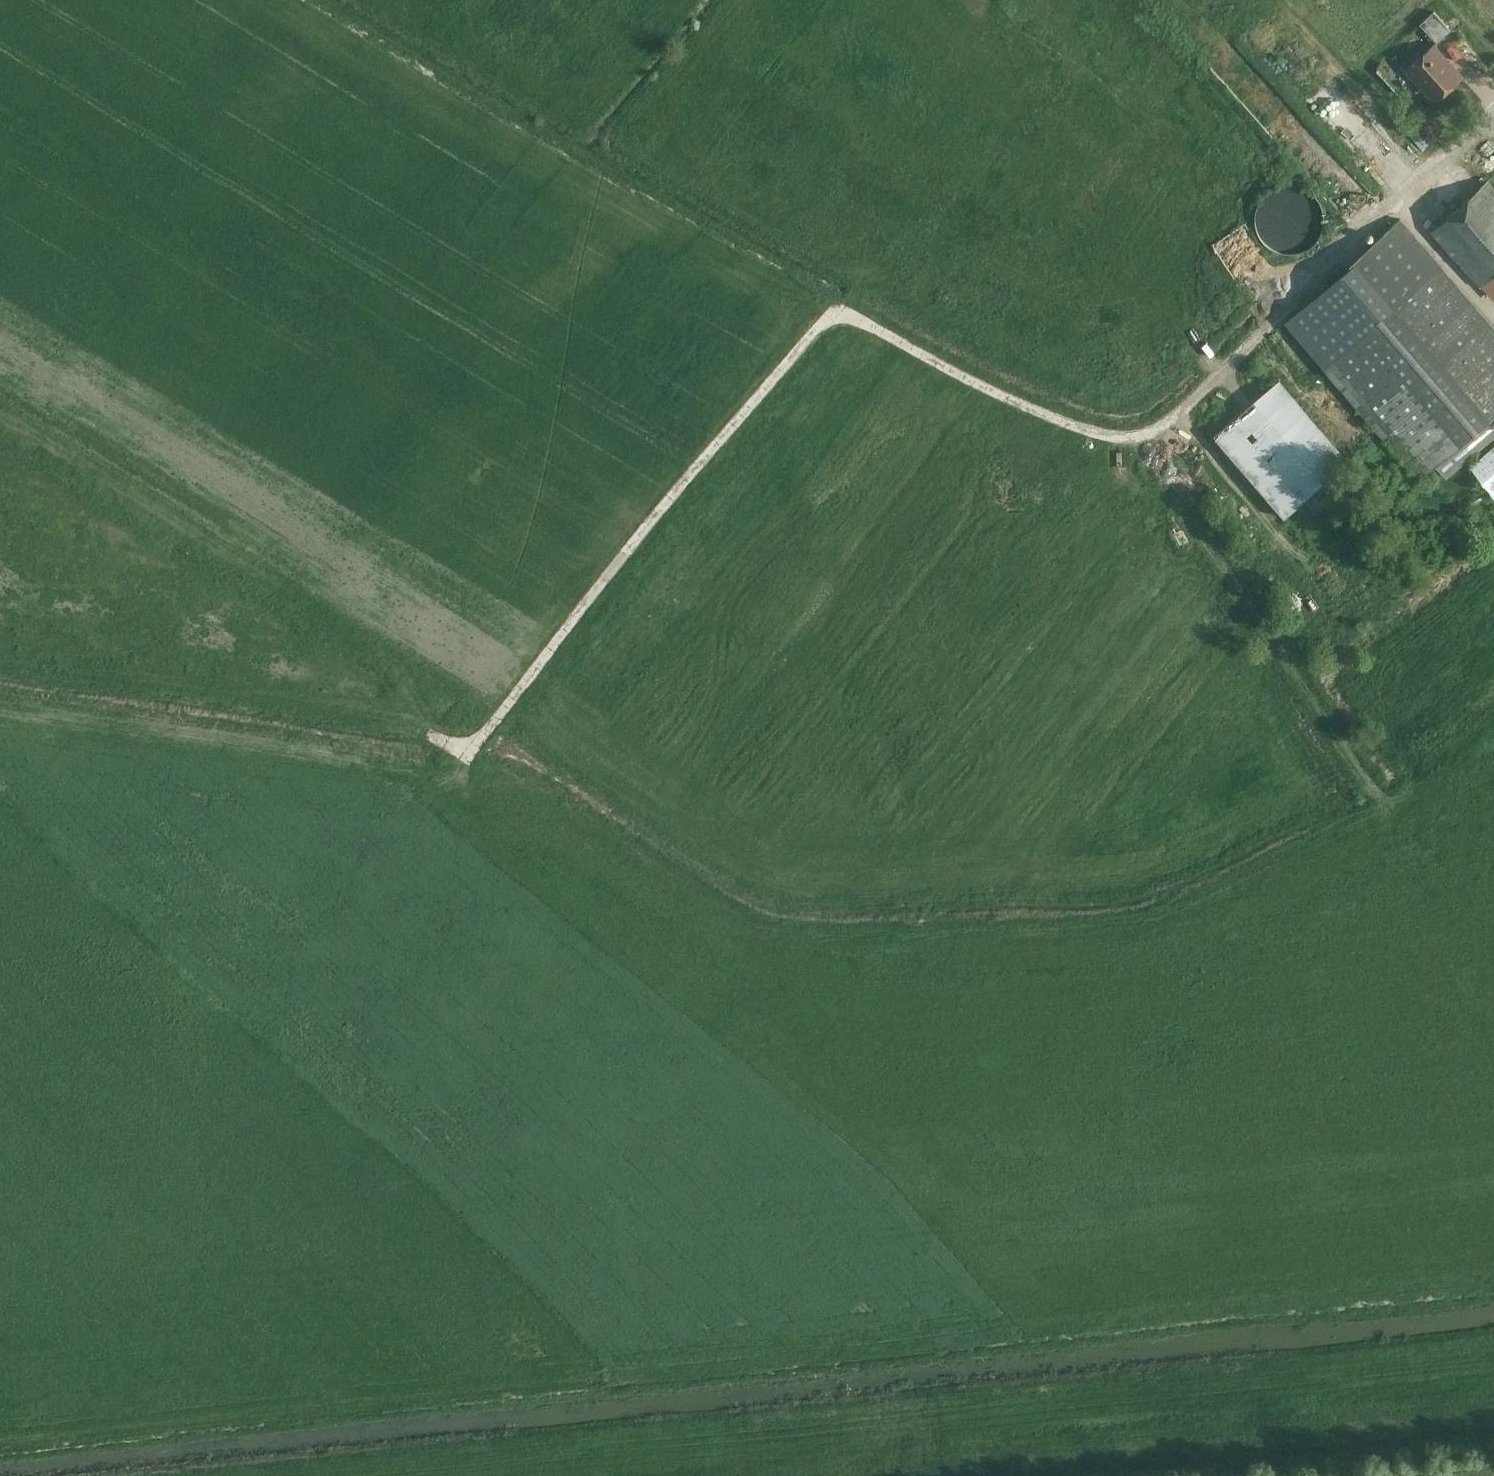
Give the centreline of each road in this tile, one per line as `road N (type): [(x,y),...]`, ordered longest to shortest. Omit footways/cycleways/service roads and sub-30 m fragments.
road 1 (track): [(443,780),(650,520),(835,316),(1062,424),(1137,440),(1161,431),(1308,287)]

